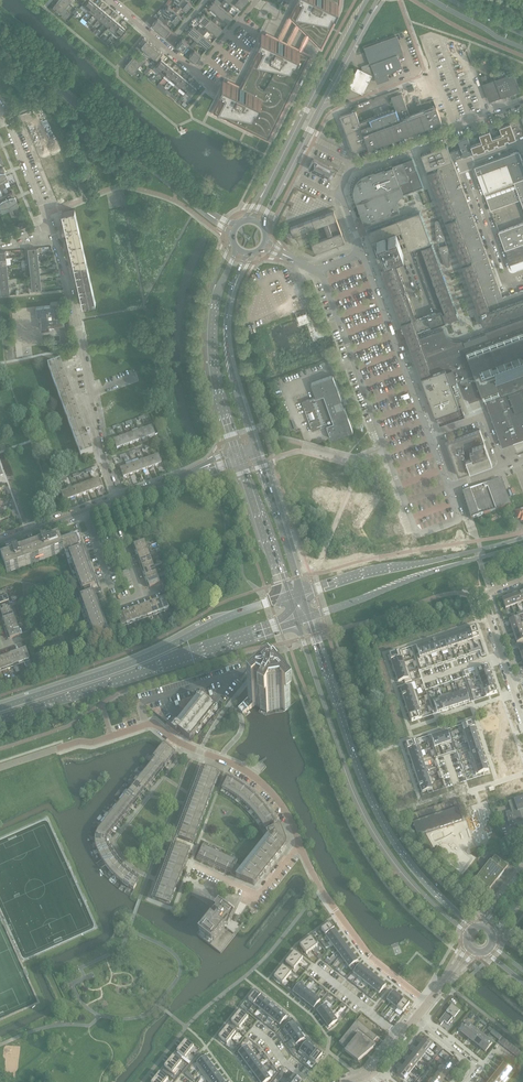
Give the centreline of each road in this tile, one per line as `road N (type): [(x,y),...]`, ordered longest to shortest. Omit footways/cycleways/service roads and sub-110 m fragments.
road 1 (secondary): [(296,621),(376,832),(468,934)]
road 2 (secondary): [(474,927),(430,886),(385,827),(309,617)]
road 3 (residential): [(119,499),(49,225)]
road 4 (unclassified): [(205,212),(0,39)]
road 5 (secondary): [(261,224),(378,0)]
road 6 (unclassified): [(447,486),(362,252)]
road 7 (secondary): [(367,0),(252,220)]
road 8 (primary): [(522,538),(302,591)]
road 9 (primary): [(309,617),(522,546)]
road 10 (secondary): [(237,248),(217,299),(212,350),(236,452)]
road 11 (residential): [(300,844),(368,954),(428,1004)]
road 12 (residential): [(146,724),(249,772),(290,819),(300,844)]
road 13 (secondary): [(256,448),(226,340),(246,253)]
road 14 (unclassified): [(316,269),(386,449)]
road 15 (unclassified): [(386,449),(417,532),(458,518),(447,486)]
road 16 (primary): [(0,712),(150,660)]
road 17 (primary): [(288,596),(221,619),(150,660)]
road 18 (unclassified): [(0,767),(146,724)]
road 19 (primary): [(150,660),(181,659),(296,621)]
road 20 (secondary): [(302,591),(256,448)]
road 21 (secondary): [(238,457),(288,596)]
road 22 (residential): [(300,844),(258,894),(193,865)]

